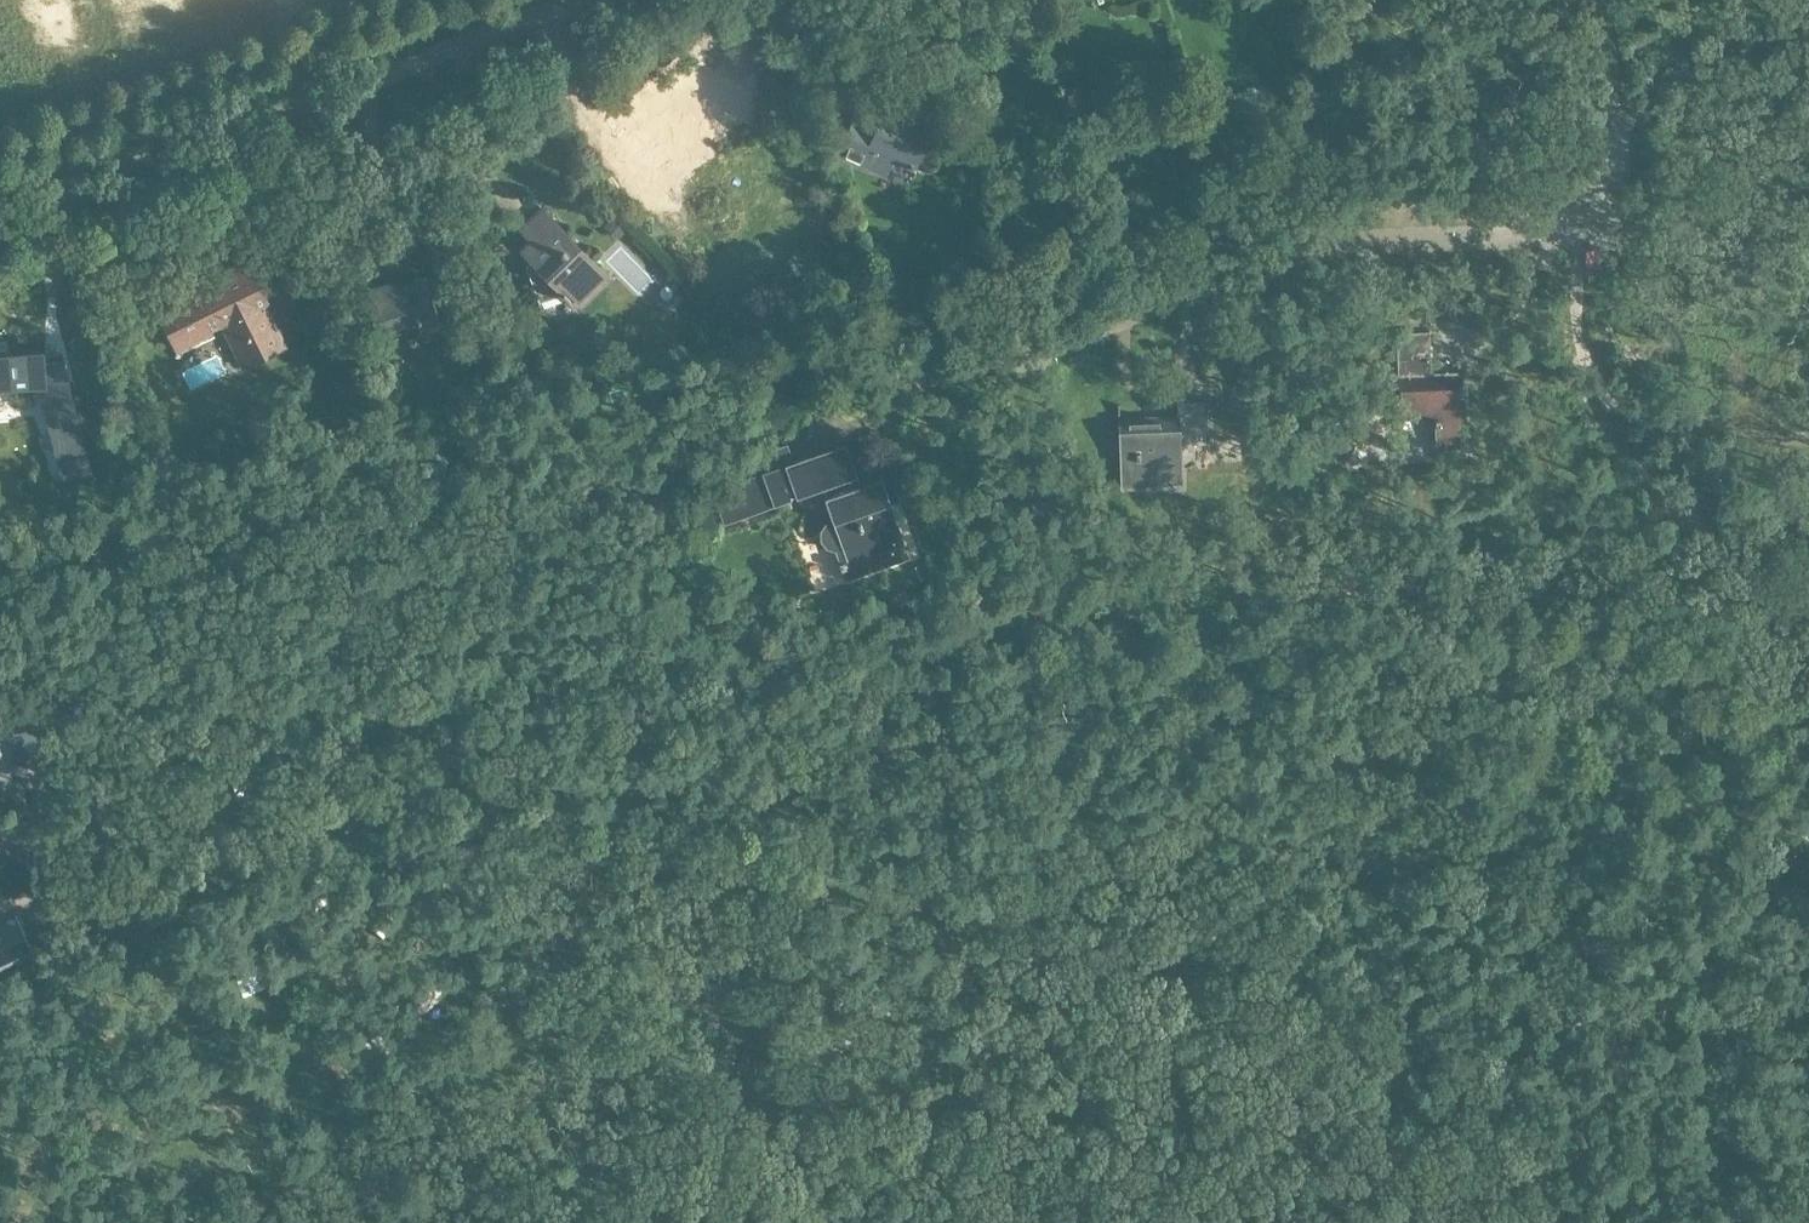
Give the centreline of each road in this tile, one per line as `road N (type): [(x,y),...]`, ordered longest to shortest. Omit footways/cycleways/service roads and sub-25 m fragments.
road 1 (residential): [(998,355),(1325,247),(1573,227),(1599,176),(1609,131),(1597,0)]
road 2 (residential): [(0,212),(588,0)]

